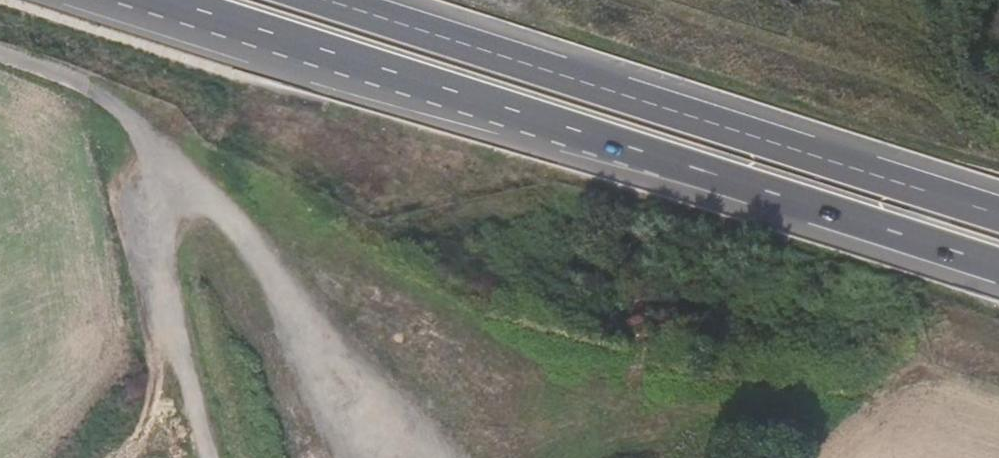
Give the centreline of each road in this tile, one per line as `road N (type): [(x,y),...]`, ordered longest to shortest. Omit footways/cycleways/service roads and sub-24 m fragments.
road 1 (motorway): [(166,0),(998,265)]
road 2 (motorway): [(998,213),(334,0)]
road 3 (track): [(0,55),(115,104),(171,379),(198,457)]

